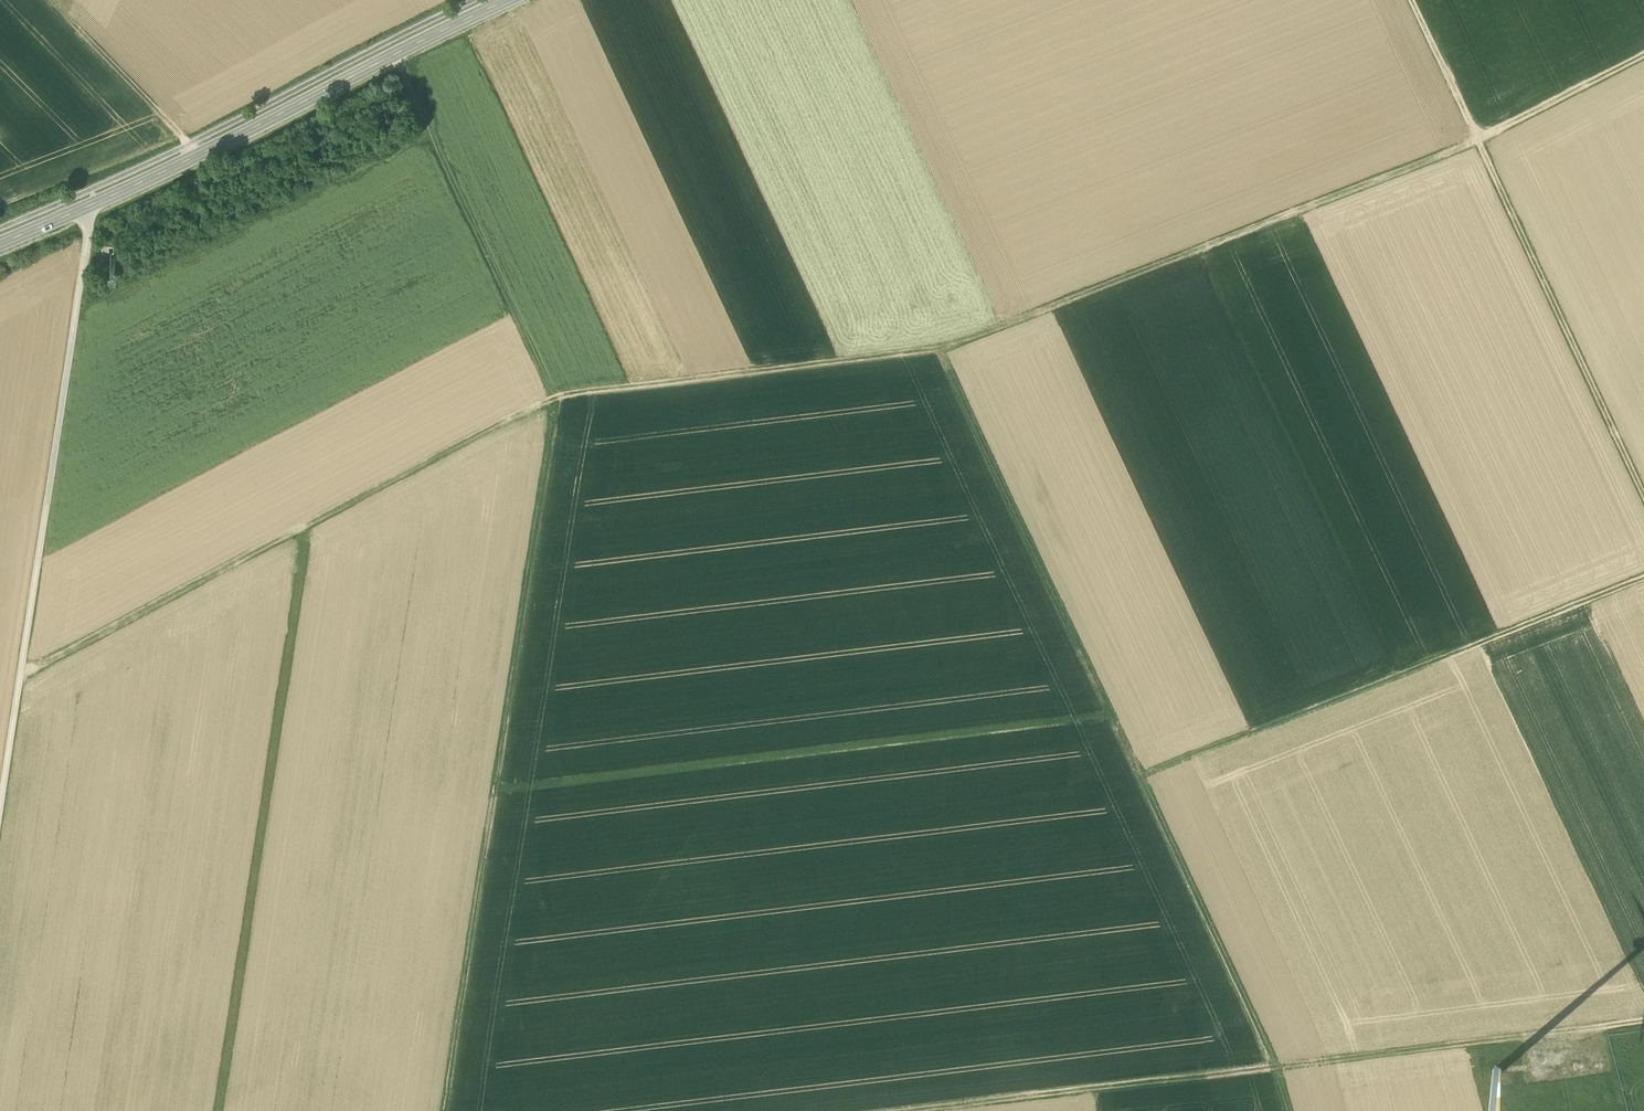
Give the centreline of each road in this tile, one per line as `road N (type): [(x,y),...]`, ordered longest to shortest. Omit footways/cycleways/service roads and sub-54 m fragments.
road 1 (track): [(552,396),(940,351),(1476,139),(1643,55)]
road 2 (track): [(1643,578),(1140,777),(940,351)]
road 3 (track): [(552,396),(444,1110)]
road 4 (track): [(552,396),(21,673)]
road 5 (secondary): [(0,245),(511,0)]
road 6 (track): [(911,1110),(1456,1043)]
road 7 (track): [(1411,0),(1643,495)]
road 8 (track): [(82,208),(86,245),(21,673)]
road 9 (track): [(393,55),(552,396)]
road 10 (track): [(1140,777),(1276,1065),(1289,1110)]
road 11 (track): [(45,0),(192,157)]
road 12 (track): [(1643,1020),(1456,1043)]
road 13 (track): [(21,673),(0,803)]

